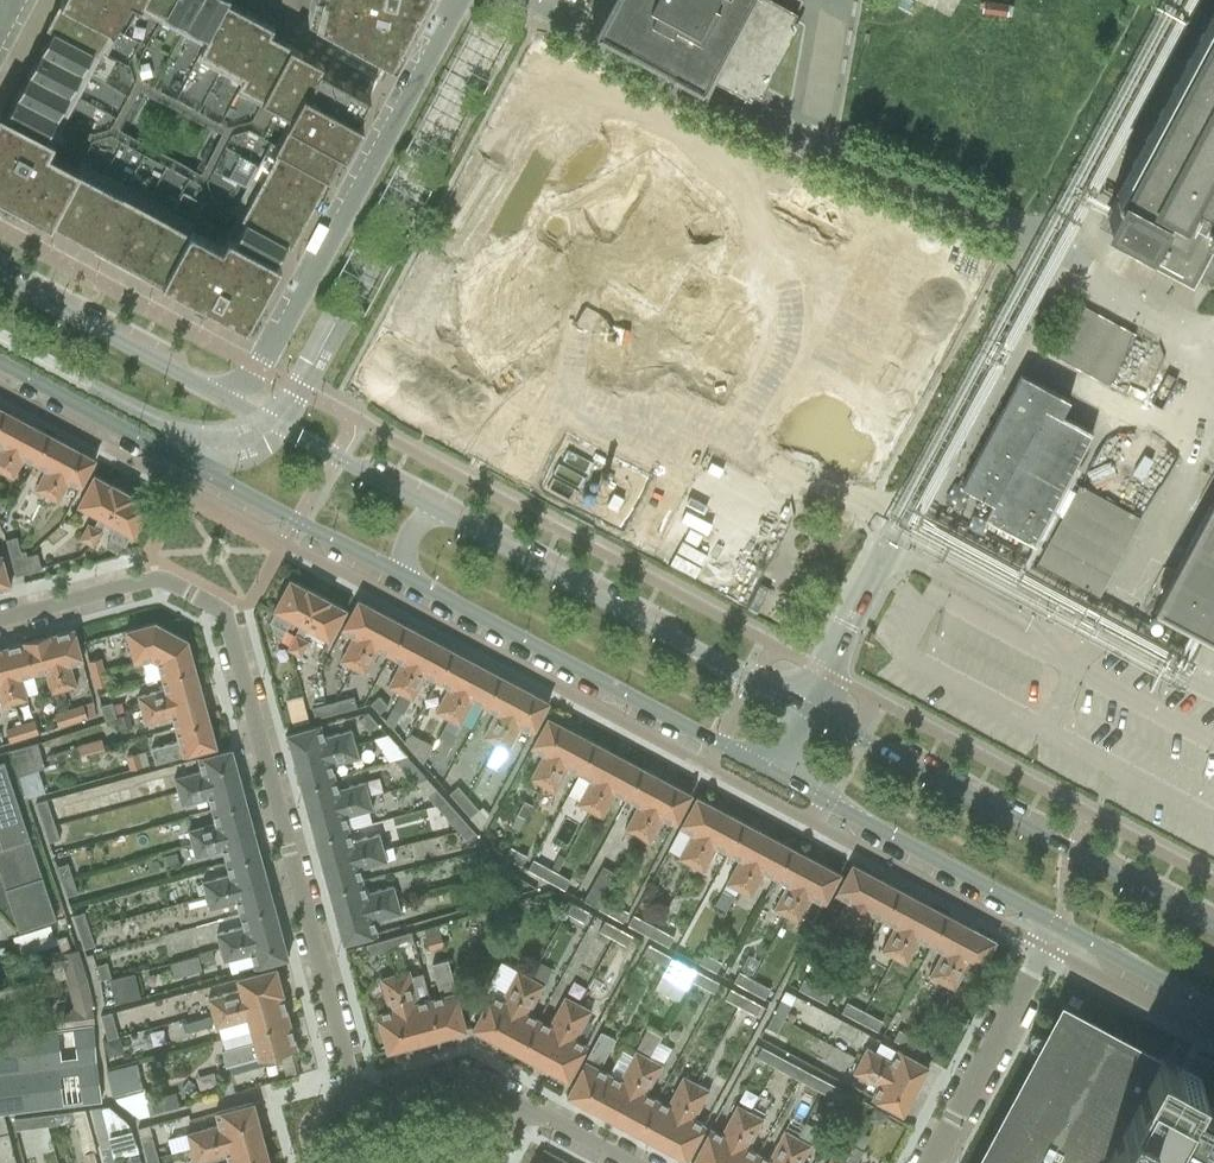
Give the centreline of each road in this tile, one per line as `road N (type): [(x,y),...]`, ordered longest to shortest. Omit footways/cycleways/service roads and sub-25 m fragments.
road 1 (secondary): [(0,365),(764,770)]
road 2 (residential): [(0,620),(156,580),(219,610),(357,1106)]
road 3 (secondary): [(799,706),(213,391)]
road 4 (residential): [(1052,247),(799,706)]
road 5 (secondary): [(1213,932),(799,706)]
road 6 (residential): [(458,0),(258,368),(213,391)]
road 7 (secondary): [(764,770),(1056,925)]
road 8 (residential): [(929,1162),(1056,925)]
road 9 (secondary): [(213,391),(0,277)]
road 10 (secondary): [(1056,925),(1213,1010)]
road 11 (residential): [(357,1106),(456,1080),(518,1104)]
road 12 (residential): [(626,1162),(518,1104)]

